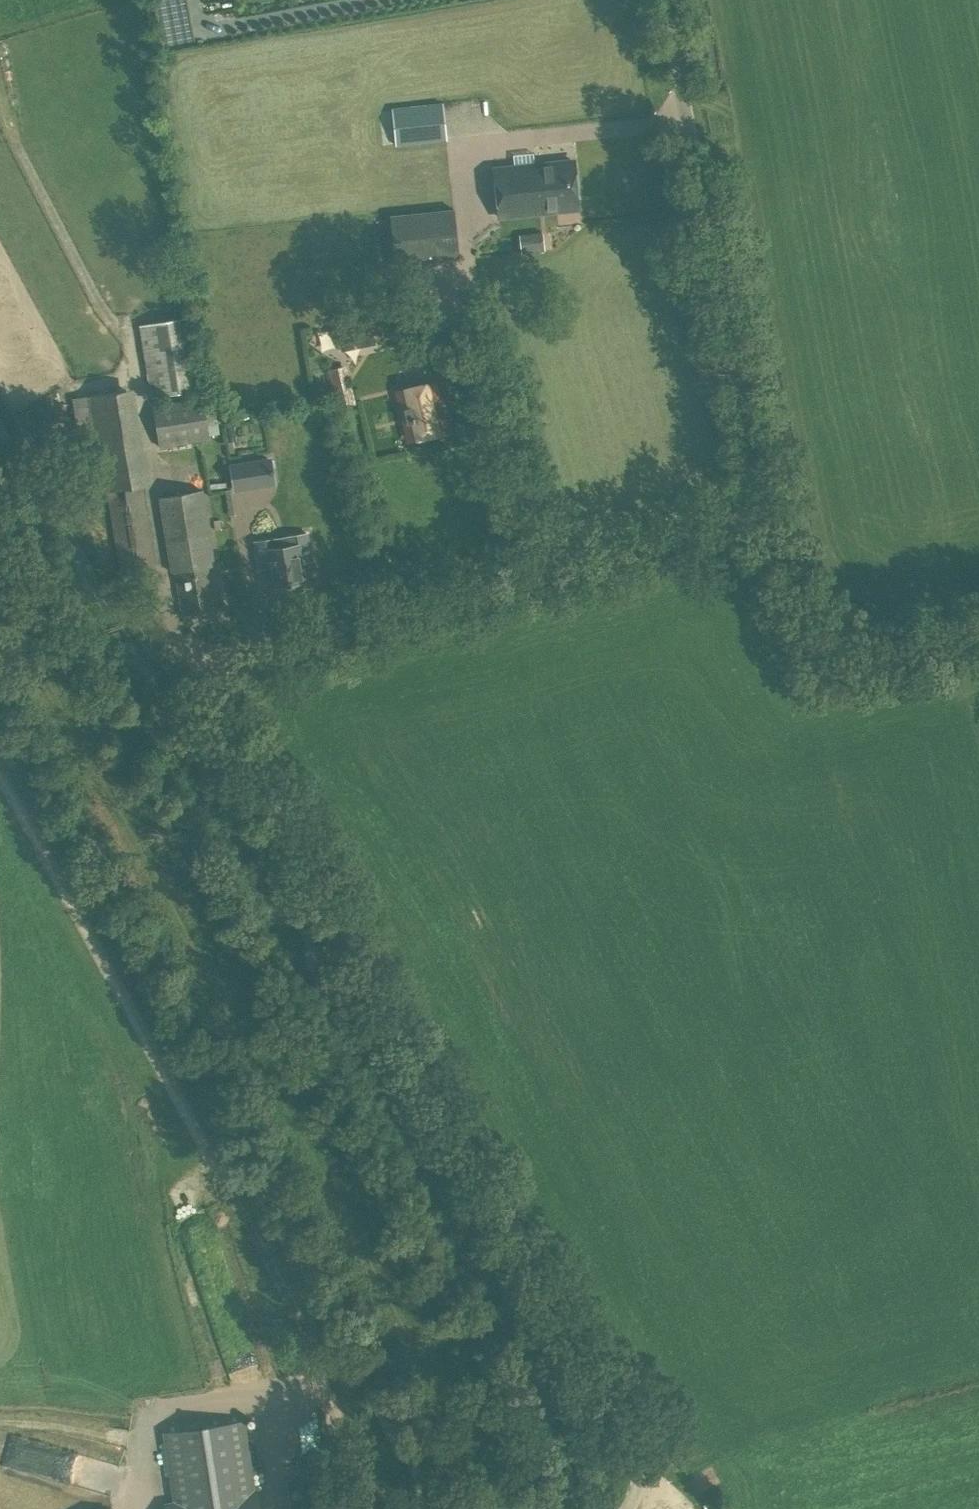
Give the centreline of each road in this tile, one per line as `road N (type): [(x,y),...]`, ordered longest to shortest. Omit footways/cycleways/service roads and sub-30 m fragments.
road 1 (unclassified): [(630,1508),(640,1504),(647,1475),(212,672),(217,661),(247,650),(735,524),(757,497),(757,461),(663,0)]
road 2 (track): [(757,497),(782,535),(822,648),(831,653),(978,618)]
road 3 (track): [(119,320),(0,78)]

